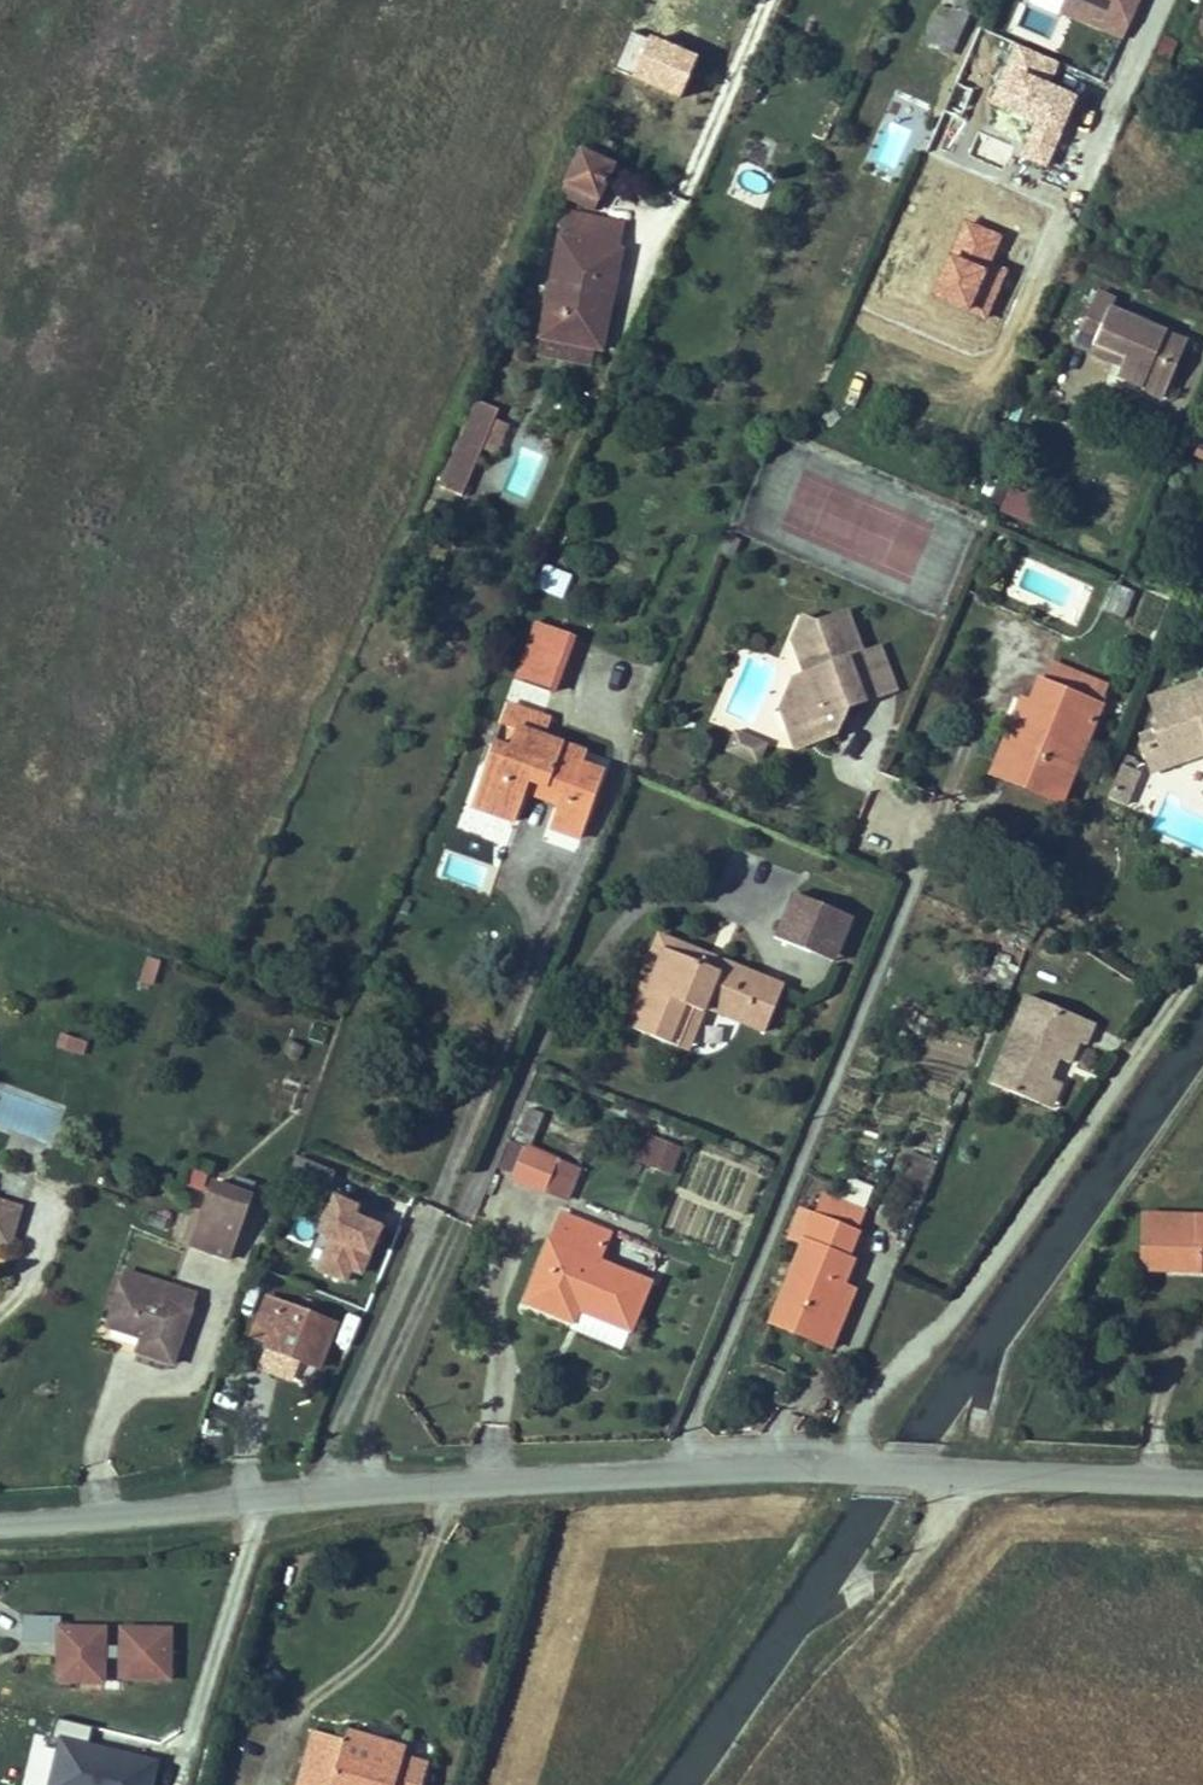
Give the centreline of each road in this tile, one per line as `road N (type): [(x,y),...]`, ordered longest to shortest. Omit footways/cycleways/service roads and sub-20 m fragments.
road 1 (unclassified): [(0,1511),(686,1471),(1202,1475)]
road 2 (track): [(737,1784),(807,1683),(927,1558),(952,1515),(957,1472)]

